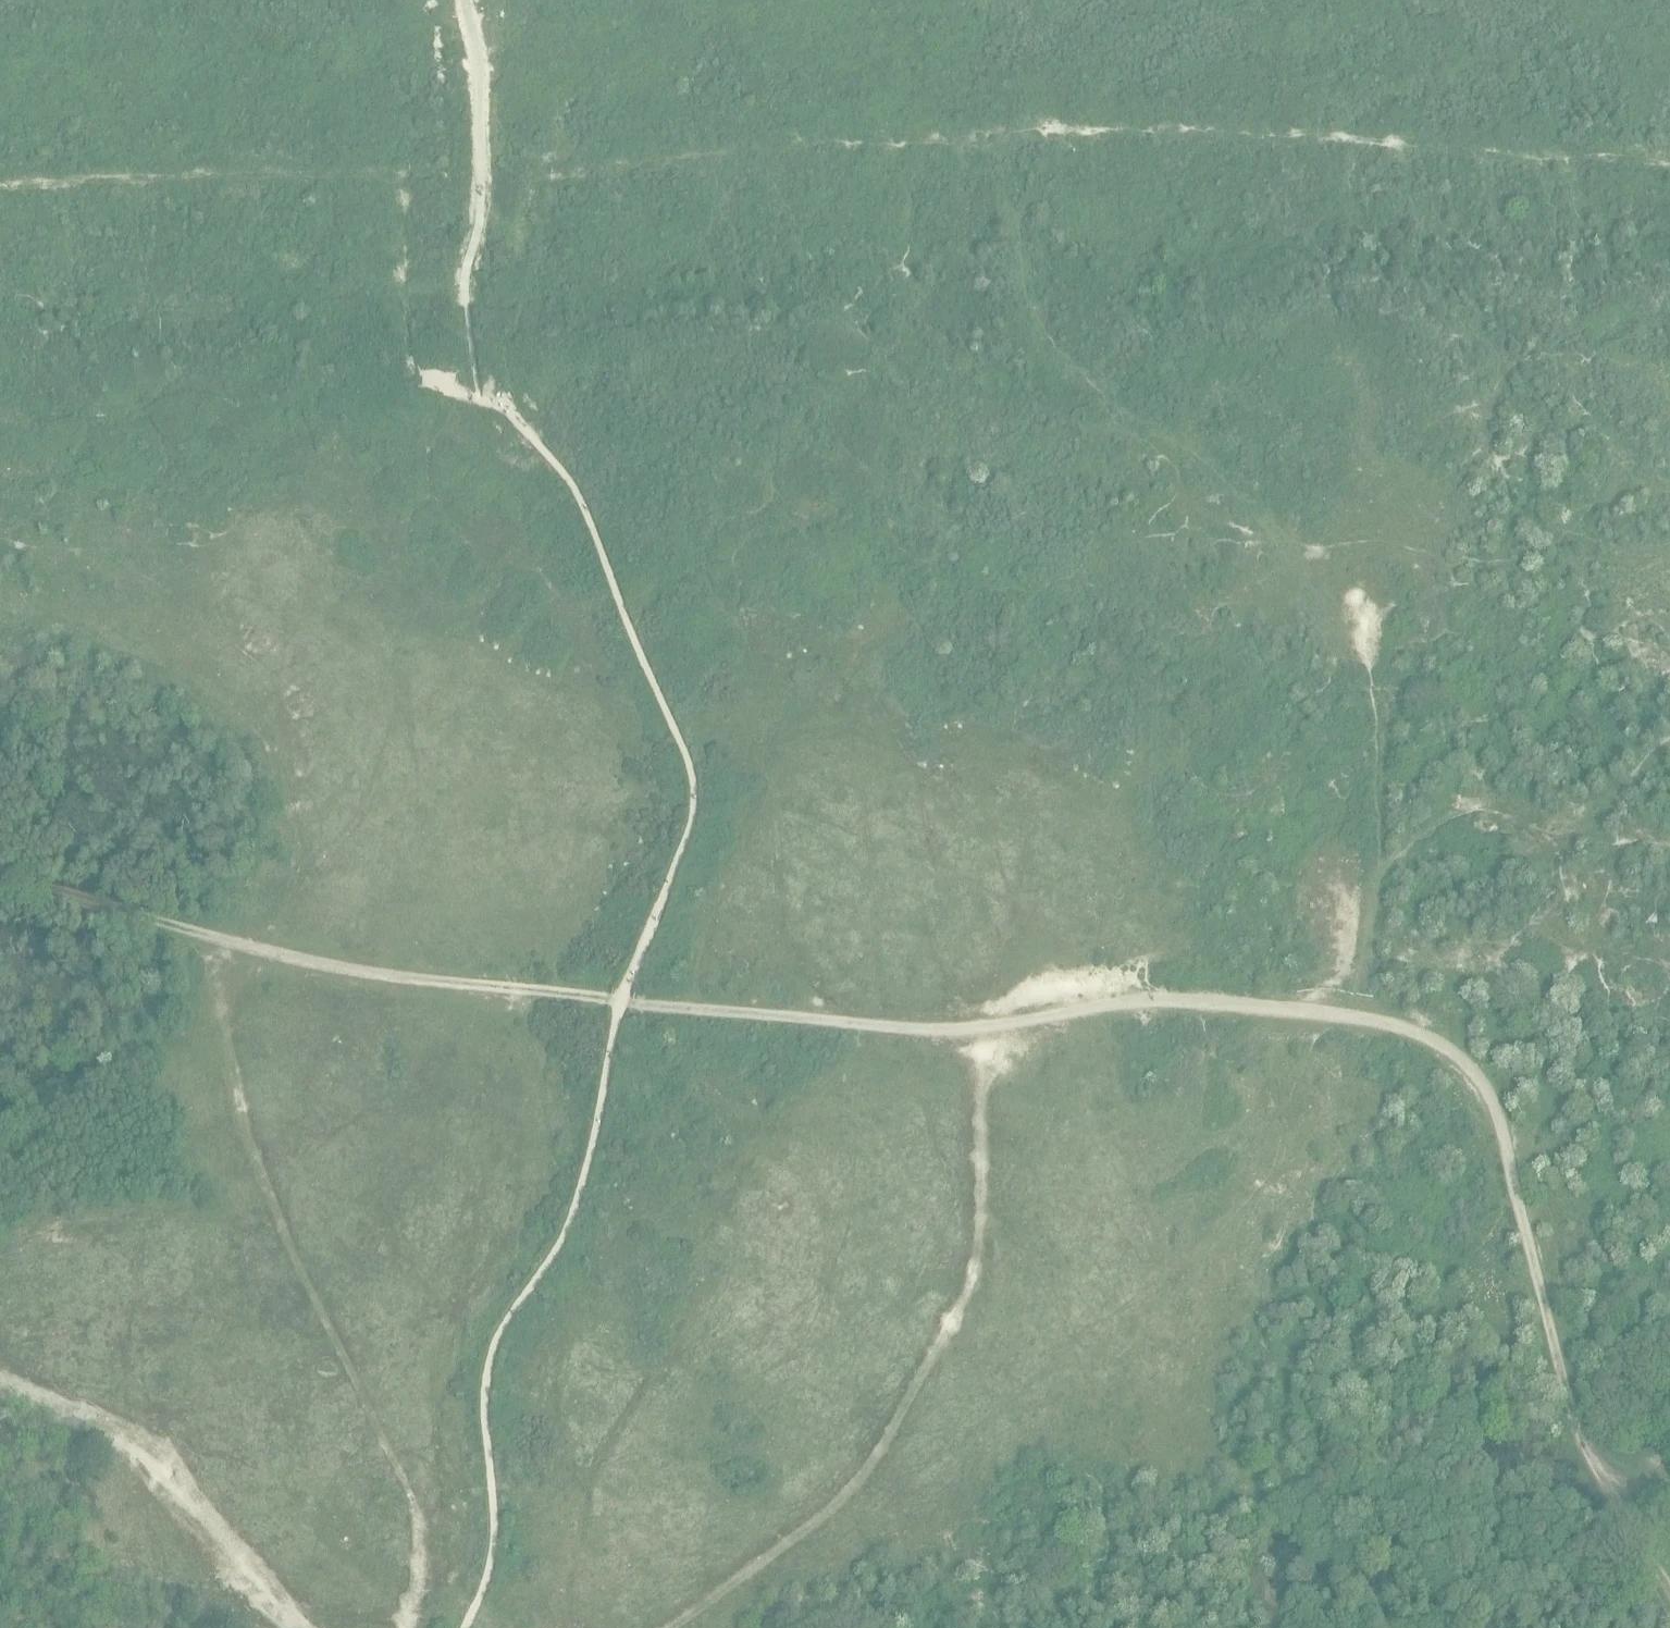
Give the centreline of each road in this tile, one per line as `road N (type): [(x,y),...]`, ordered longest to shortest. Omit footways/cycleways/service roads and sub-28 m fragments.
road 1 (track): [(1669,1604),(1597,1472),(1556,1361),(1499,1132),(1476,1070),(1426,1033),(1215,1002),(1119,1005),(965,1028),(482,984),(261,952),(0,874)]

